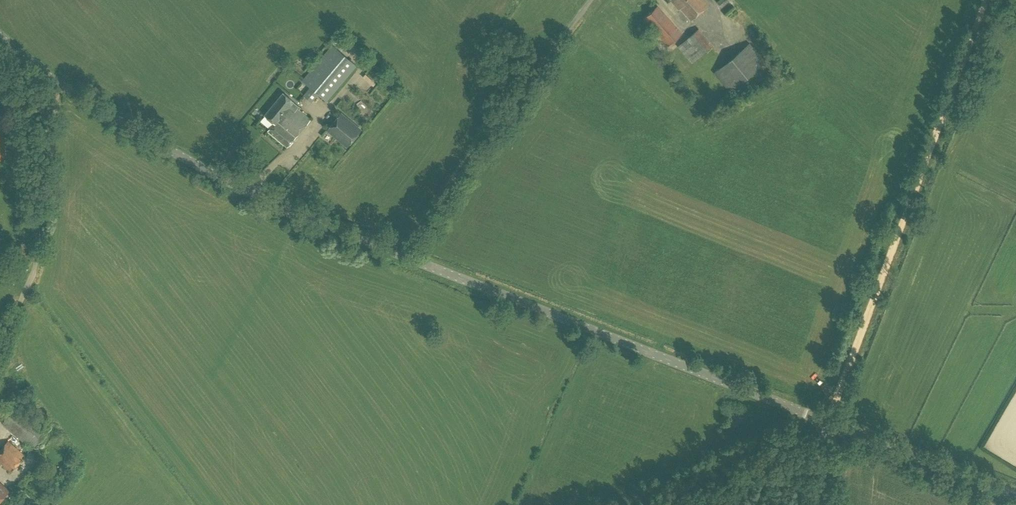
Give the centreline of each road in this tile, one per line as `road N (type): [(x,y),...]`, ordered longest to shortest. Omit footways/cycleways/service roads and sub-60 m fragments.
road 1 (unclassified): [(827,423),(293,214),(47,77),(0,38)]
road 2 (track): [(827,423),(987,0)]
road 3 (unclassified): [(1015,497),(827,423)]

